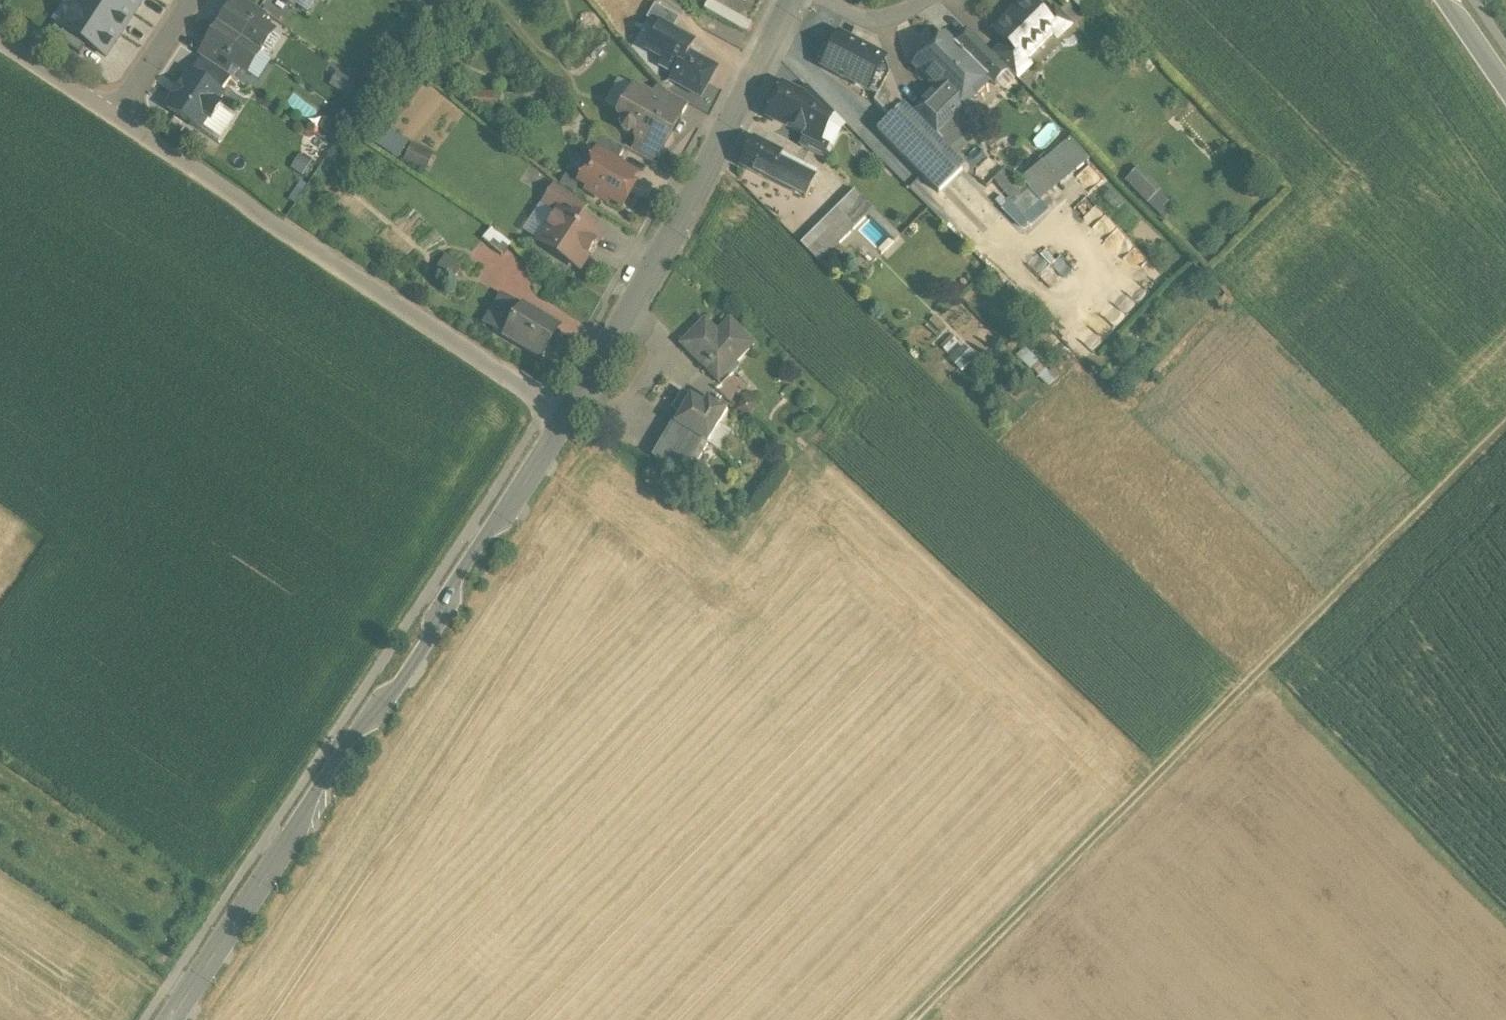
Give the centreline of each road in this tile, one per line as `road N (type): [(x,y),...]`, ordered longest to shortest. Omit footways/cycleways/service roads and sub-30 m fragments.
road 1 (tertiary): [(169,1019),(341,755),(416,665),(466,565),(566,419)]
road 2 (residential): [(566,419),(115,128)]
road 3 (track): [(914,1019),(1259,673)]
road 4 (tertiary): [(566,419),(785,0)]
road 5 (track): [(1259,673),(1505,426)]
road 6 (track): [(1505,919),(1259,673)]
road 7 (residential): [(115,128),(198,0)]
road 8 (residential): [(115,128),(0,48)]

